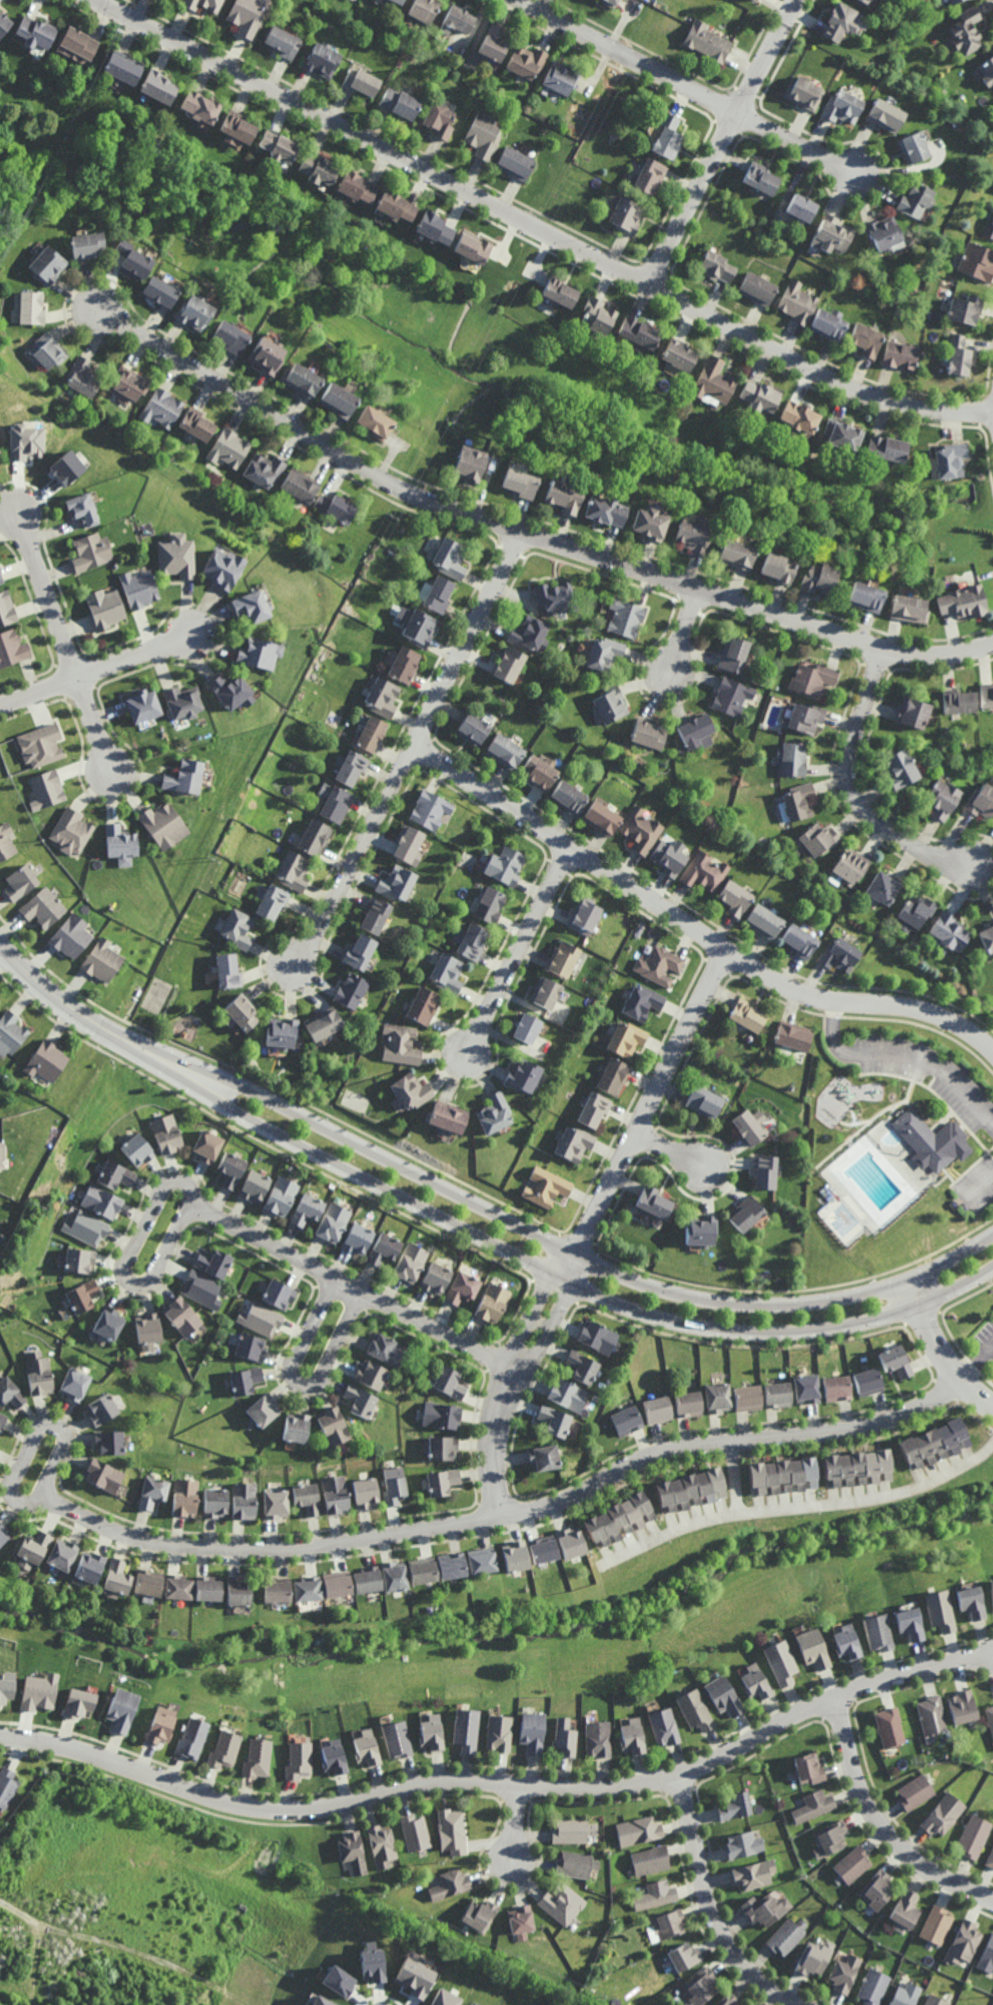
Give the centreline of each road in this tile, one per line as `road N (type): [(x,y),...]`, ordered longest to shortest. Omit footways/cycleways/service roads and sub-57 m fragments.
road 1 (residential): [(0,1741),(85,1754),(246,1811),(316,1814),(442,1785),(612,1793),(701,1773),(885,1684),(992,1658)]
road 2 (residential): [(992,412),(893,402),(824,375),(96,0)]
road 3 (residential): [(992,644),(939,656),(882,650),(415,496),(96,308)]
road 4 (residential): [(963,1382),(924,1407),(858,1426),(657,1453),(542,1509),(305,1548),(171,1545),(38,1503)]
road 5 (tertiary): [(127,1038),(247,1116),(638,1312),(757,1332),(846,1327),(921,1305),(992,1267)]
road 6 (tertiary): [(992,1236),(911,1283),(873,1293),(757,1306),(678,1294),(608,1270),(261,1093),(127,1038)]
road 7 (residential): [(992,1048),(934,1012),(832,999),(773,979),(416,747)]
road 8 (residential): [(727,951),(505,1400),(496,1449),(503,1516)]
road 9 (residential): [(520,533),(416,747),(295,967)]
road 10 (residential): [(855,175),(520,0)]
road 11 (residential): [(519,1369),(189,1205)]
road 12 (residential): [(650,283),(798,0)]
road 13 (residential): [(13,506),(113,775)]
road 14 (residential): [(882,650),(850,760),(856,796),(882,829),(967,865)]
road 15 (track): [(0,1899),(42,1929),(160,1960),(250,2004)]
road 16 (residential): [(841,1700),(861,1783),(887,1833),(925,1869),(992,1903)]
road 17 (residential): [(681,1780),(720,1929),(758,1980),(797,2004)]
road 18 (residential): [(189,1205),(184,1184),(164,1186),(126,1261),(127,1279),(153,1278),(189,1205)]
road 19 (residential): [(336,1278),(293,1362),(303,1385),(317,1381),(362,1290)]
road 20 (residential): [(573,850),(468,1055)]
road 21 (residential): [(192,635),(0,705)]
road 22 (residential): [(38,1503),(17,1501),(12,1484),(39,1430),(57,1427),(64,1444),(38,1503)]
road 23 (tertiary): [(127,1038),(64,1001),(0,943)]
road 24 (residential): [(911,1283),(959,1377),(992,1407)]

